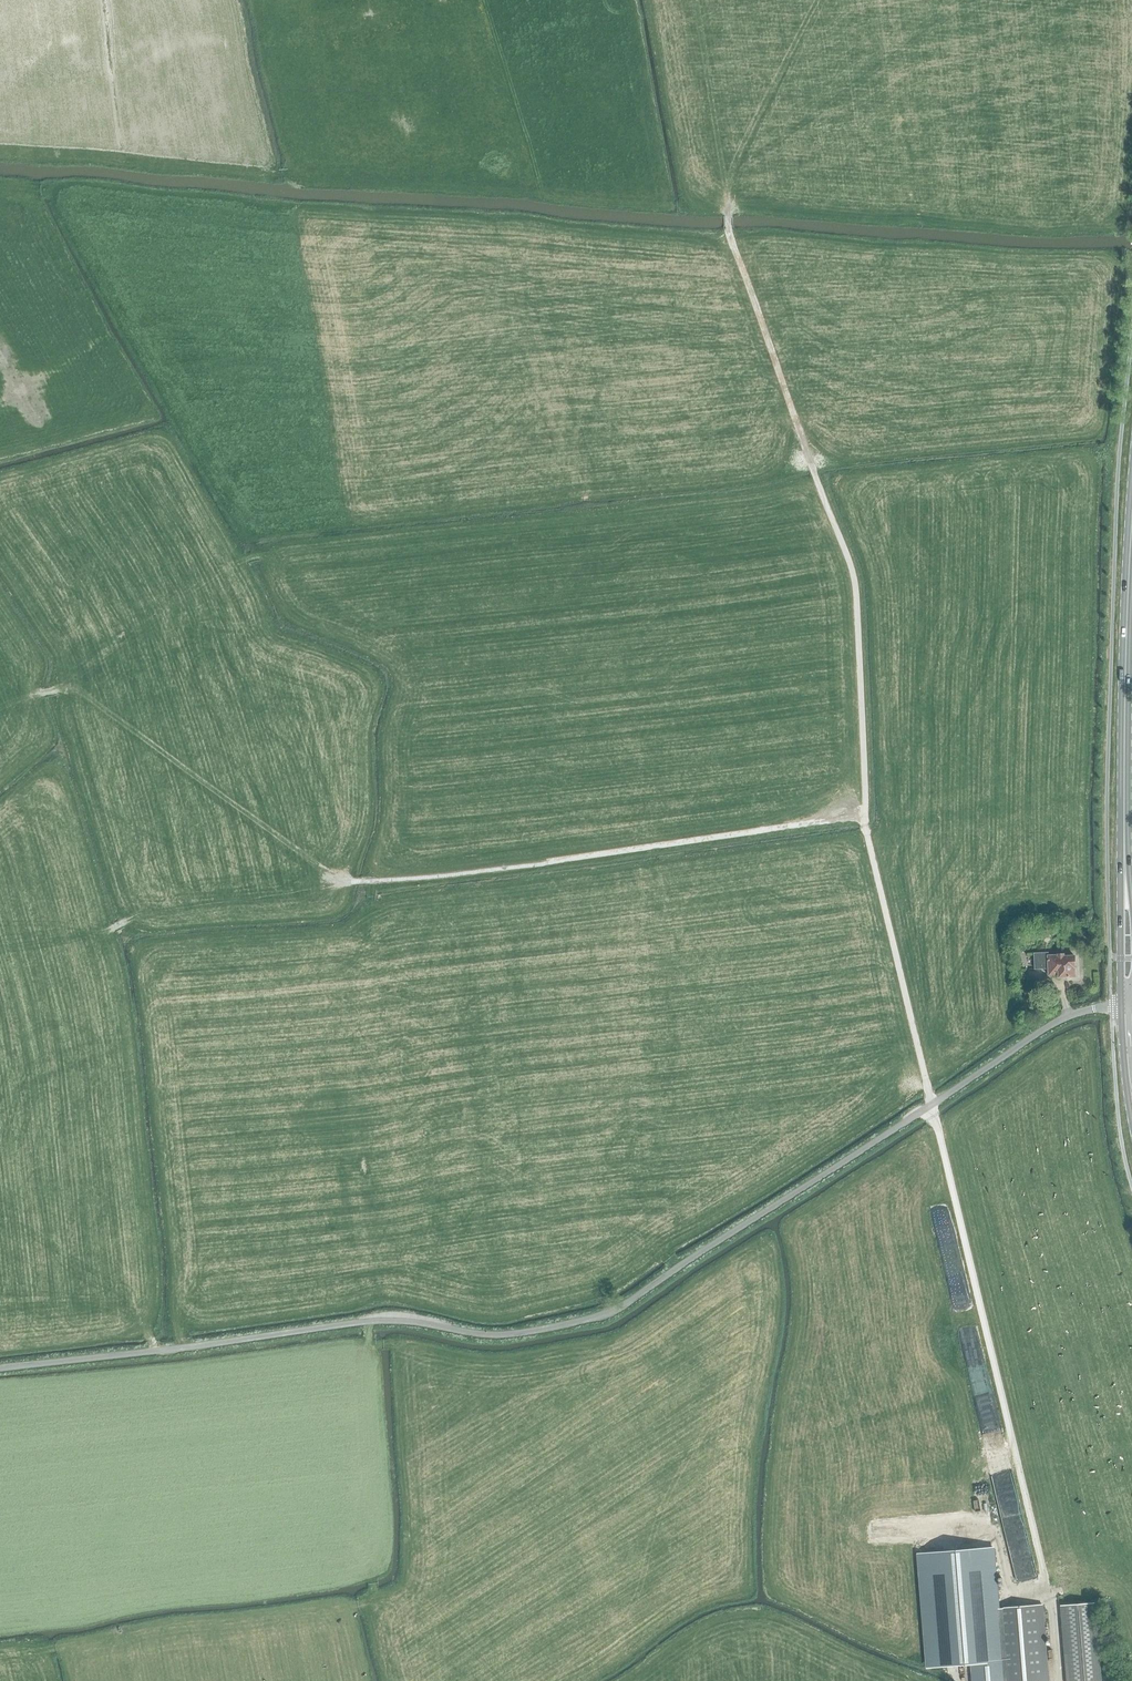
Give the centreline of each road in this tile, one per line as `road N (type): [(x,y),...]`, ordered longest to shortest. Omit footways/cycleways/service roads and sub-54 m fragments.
road 1 (unclassified): [(0,1369),(360,1323),(481,1334),(589,1320),(628,1304),(1068,1016),(1128,1006)]
road 2 (primary): [(1128,1006),(1124,699),(1131,509)]

